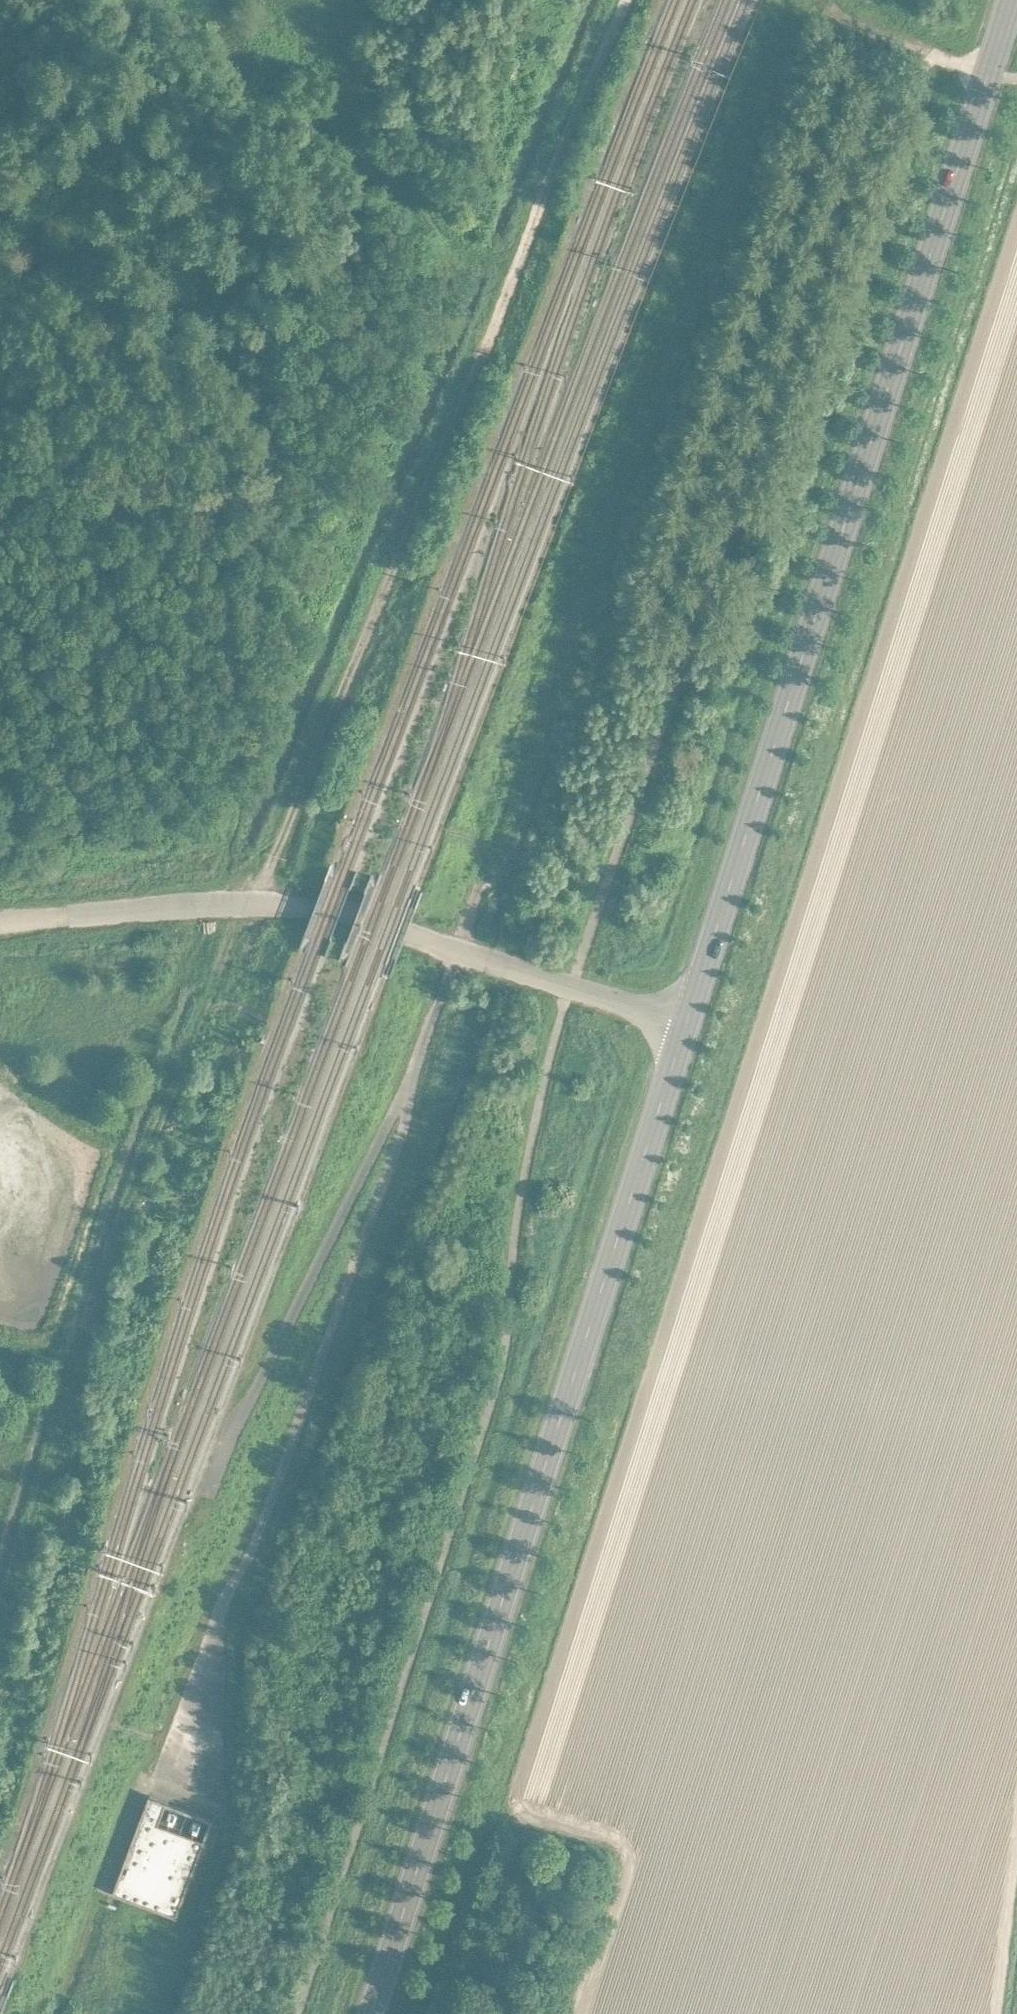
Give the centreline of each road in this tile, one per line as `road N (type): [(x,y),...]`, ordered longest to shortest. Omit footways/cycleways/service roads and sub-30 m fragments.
road 1 (secondary): [(690,1031),(1016,7)]
road 2 (secondary): [(378,2013),(690,1031)]
road 3 (track): [(806,0),(487,891)]
road 4 (unclassified): [(690,1031),(320,919),(258,914)]
road 5 (track): [(1016,1419),(585,1368)]
road 6 (unclassified): [(0,934),(258,914)]
road 7 (track): [(823,0),(933,76)]

